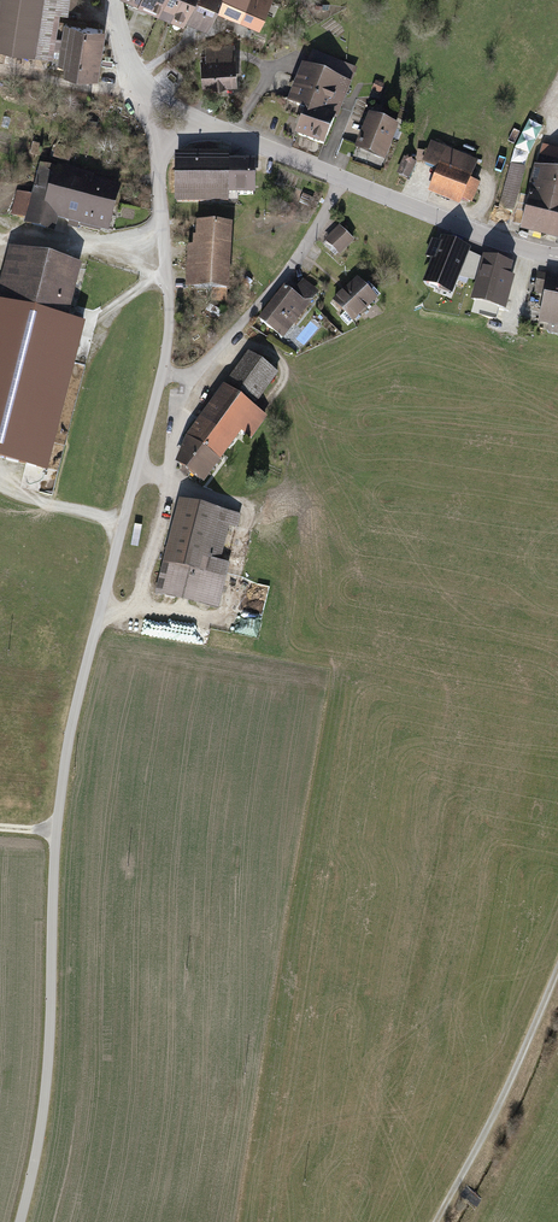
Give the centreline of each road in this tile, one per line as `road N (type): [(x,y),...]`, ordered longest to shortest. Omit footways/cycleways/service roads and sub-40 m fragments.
road 1 (unclassified): [(19,1221),(47,1074),(65,761),(95,632)]
road 2 (residential): [(95,632),(168,345),(156,145)]
road 3 (residential): [(557,257),(205,125)]
road 4 (track): [(557,966),(440,1221)]
road 5 (track): [(58,247),(165,274),(87,323),(76,358)]
road 6 (track): [(0,71),(109,89),(136,84)]

